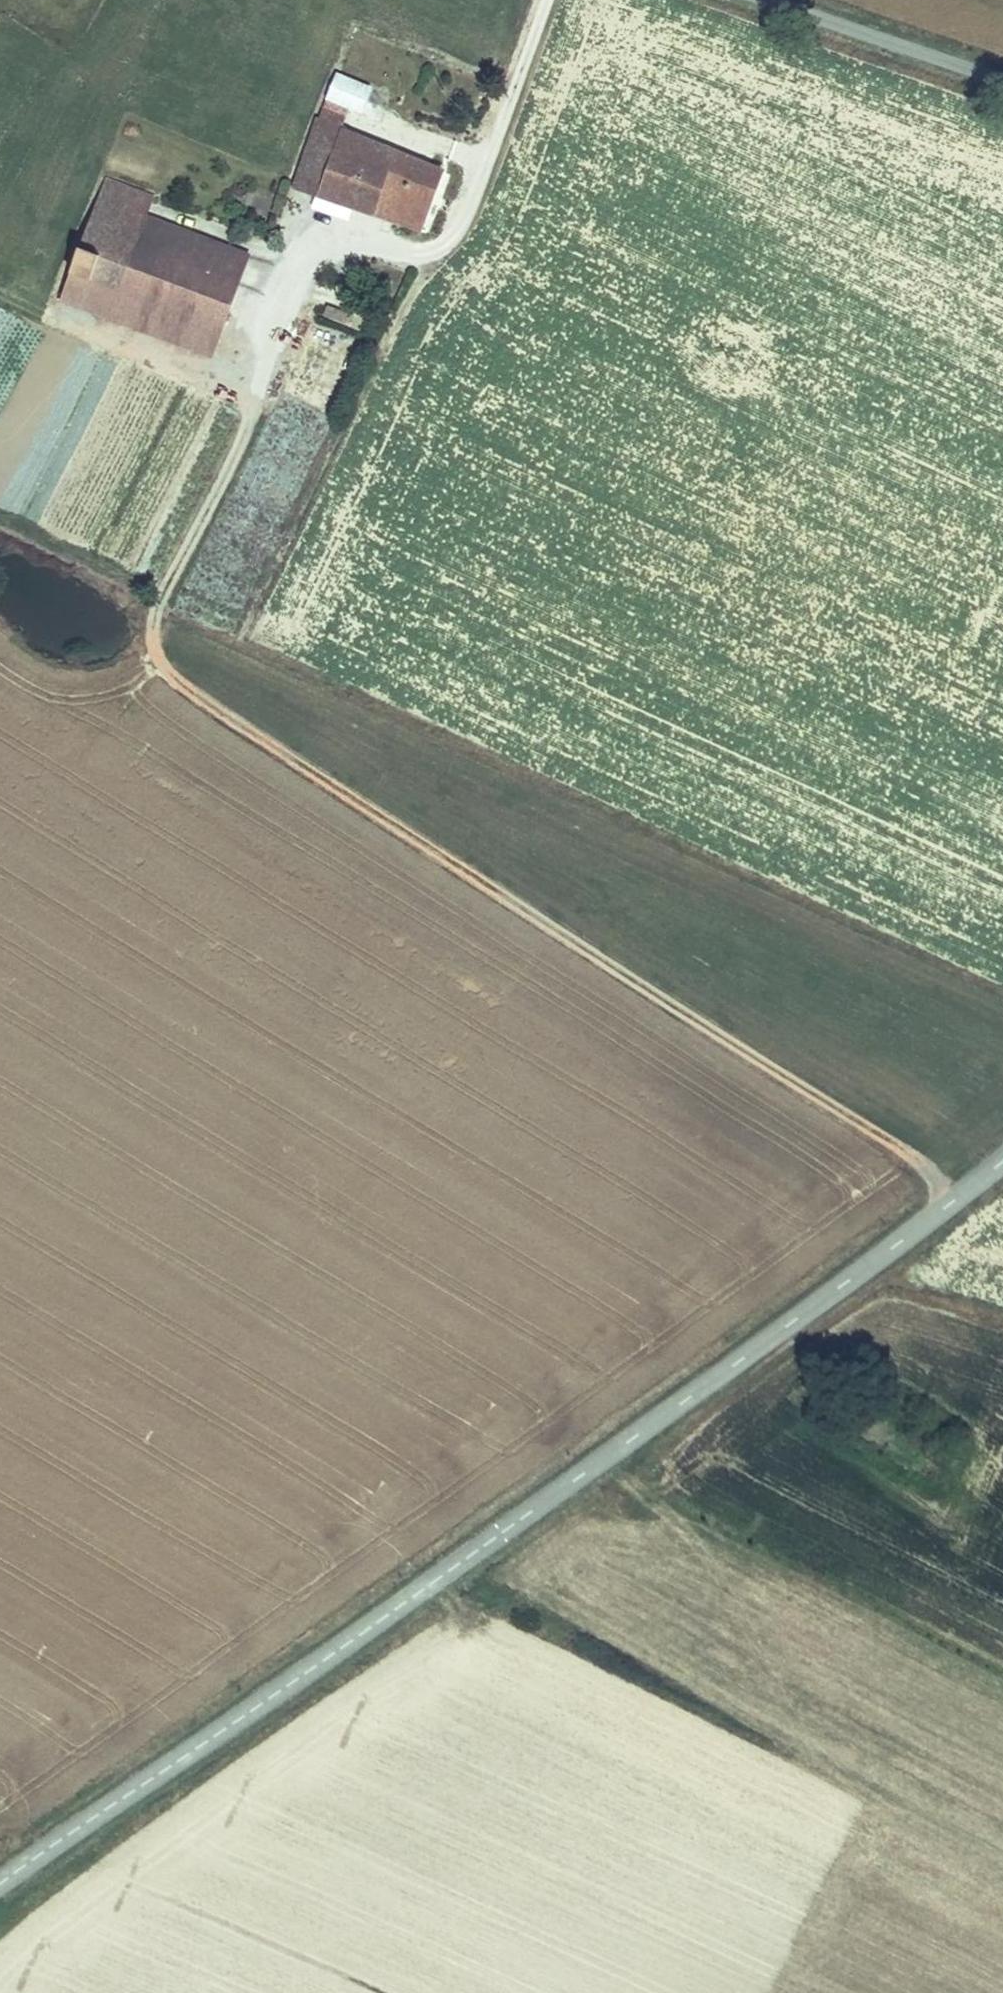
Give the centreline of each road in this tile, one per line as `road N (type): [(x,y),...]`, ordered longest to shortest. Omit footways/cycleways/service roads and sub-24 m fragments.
road 1 (track): [(955,1199),(931,1170),(181,682),(155,656),(151,620),(165,580),(224,472),(254,381)]
road 2 (tertiary): [(0,1885),(691,1396),(1002,1161)]
road 3 (unclassified): [(1002,79),(775,0)]

